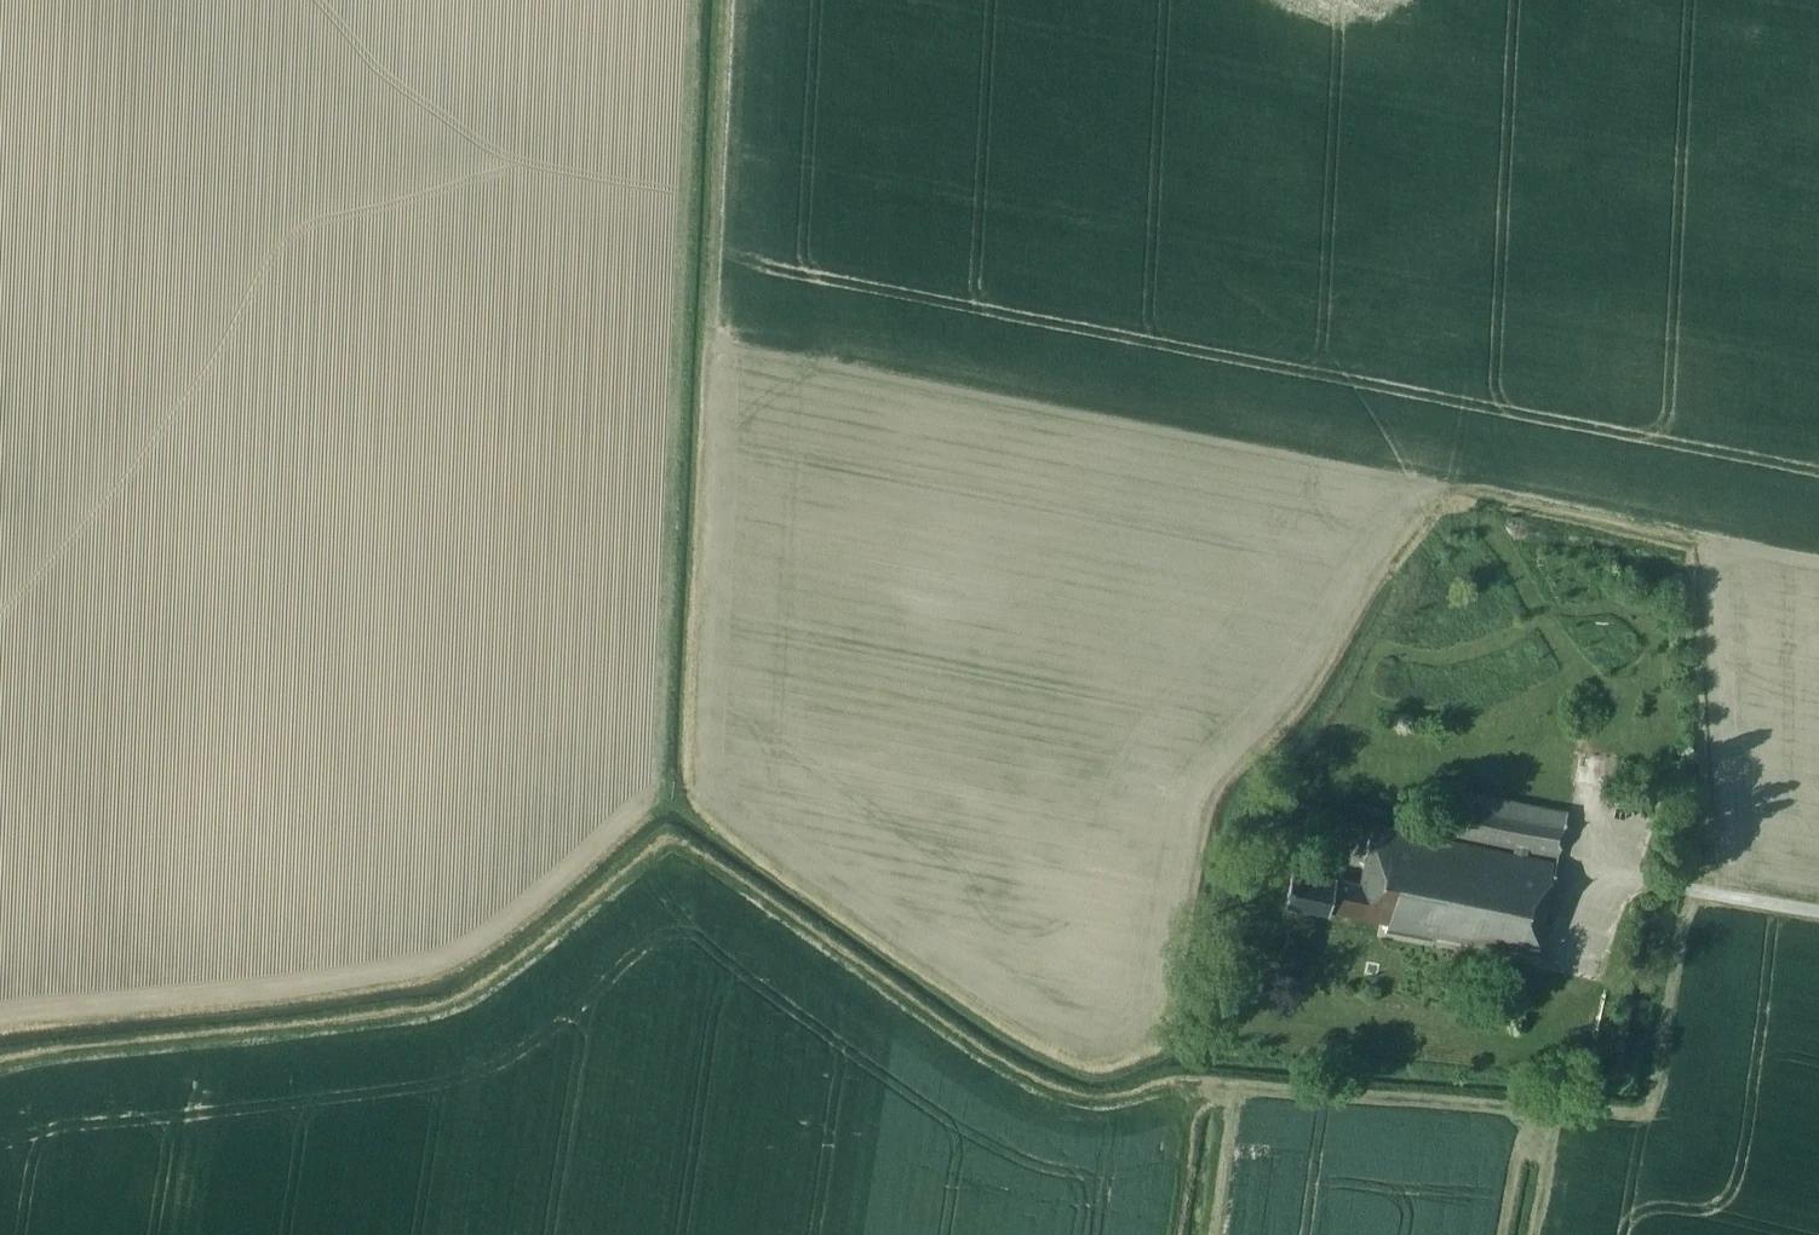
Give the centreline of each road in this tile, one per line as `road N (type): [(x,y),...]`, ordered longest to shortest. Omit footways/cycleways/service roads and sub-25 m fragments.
road 1 (unclassified): [(1818,908),(1656,881)]

